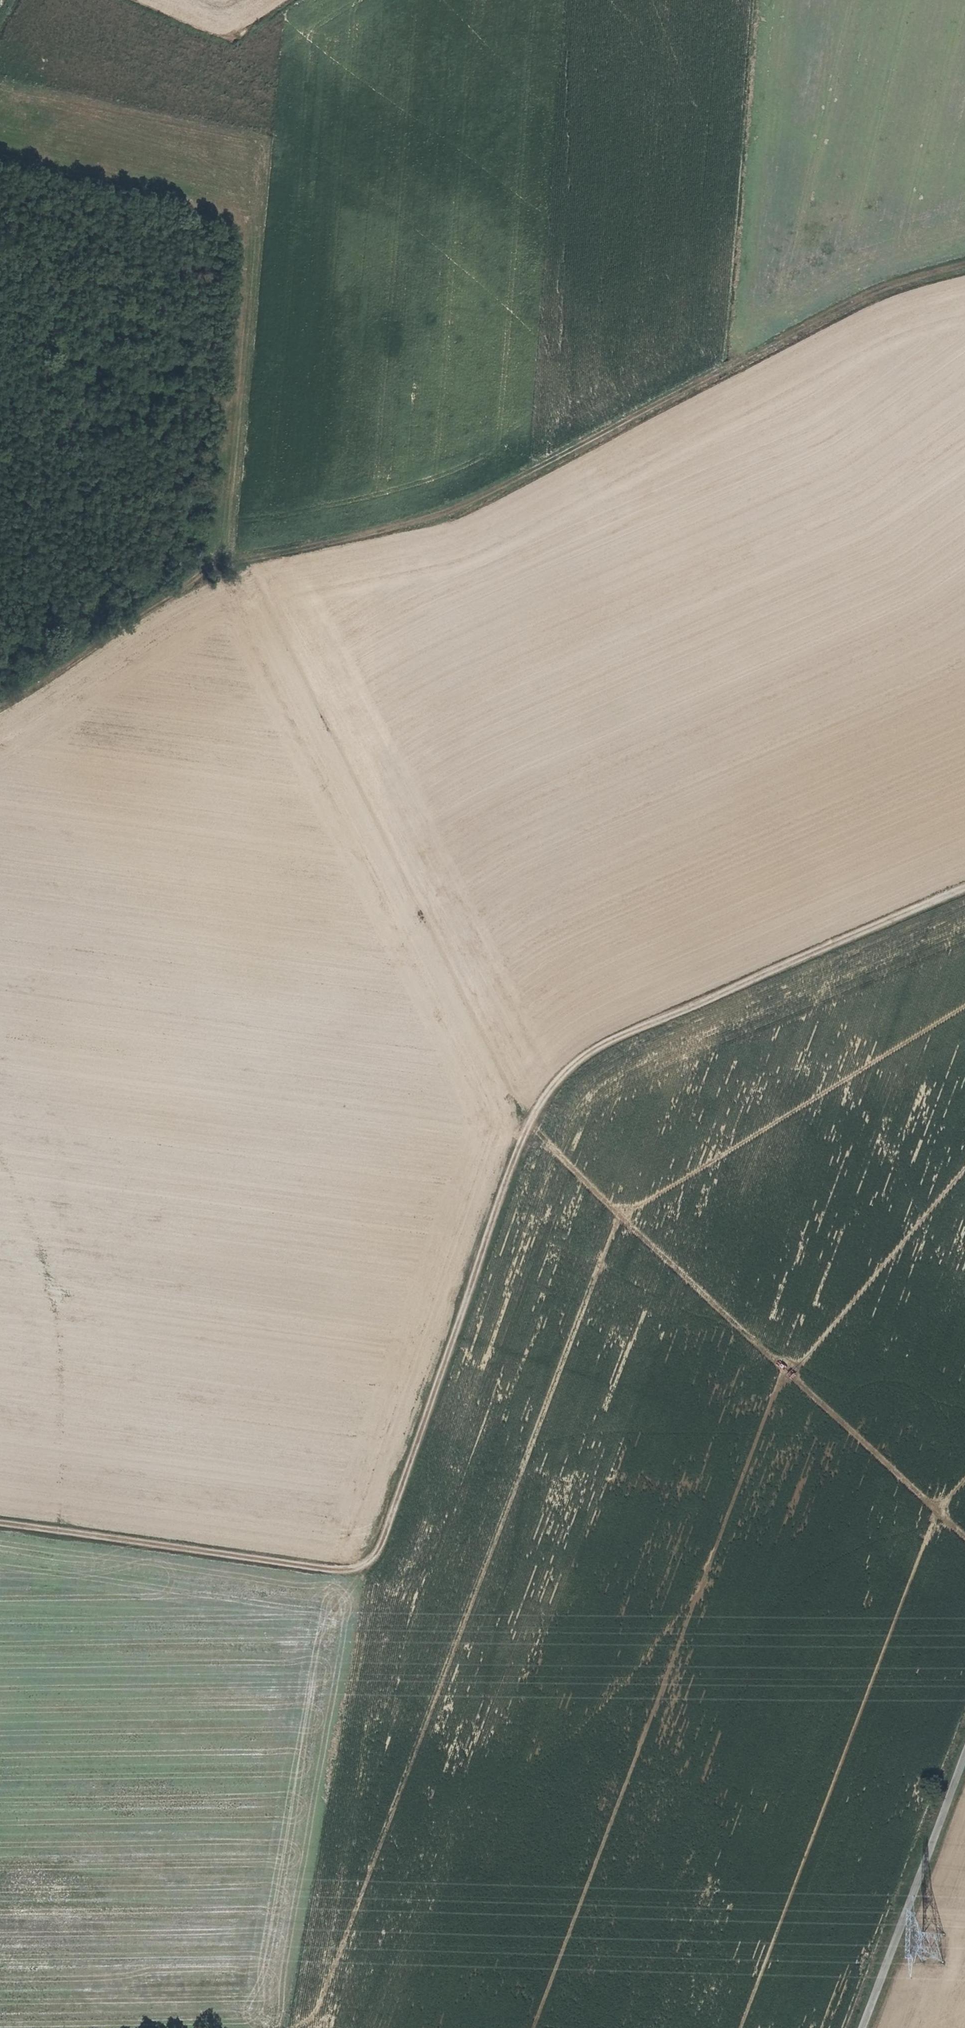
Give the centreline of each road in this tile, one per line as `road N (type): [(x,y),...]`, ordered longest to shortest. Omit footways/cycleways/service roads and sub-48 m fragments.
road 1 (track): [(0,1525),(358,1569),(381,1550),(511,1161),(565,1068),(596,1045),(964,889)]
road 2 (track): [(874,292),(429,521),(232,566),(155,603),(0,710)]
road 3 (unclassified): [(856,2027),(964,1741)]

